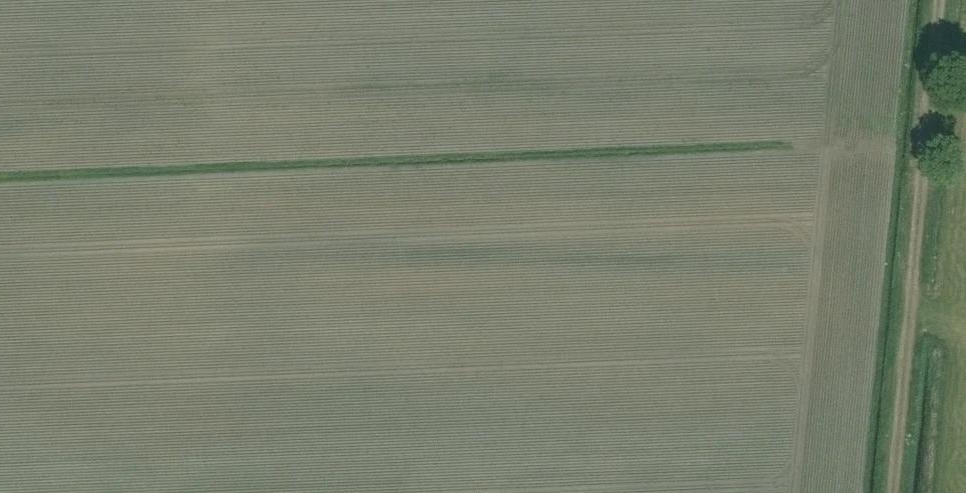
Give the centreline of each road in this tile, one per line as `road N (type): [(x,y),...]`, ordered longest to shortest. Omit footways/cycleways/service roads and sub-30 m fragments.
road 1 (track): [(938,0),(893,492)]

